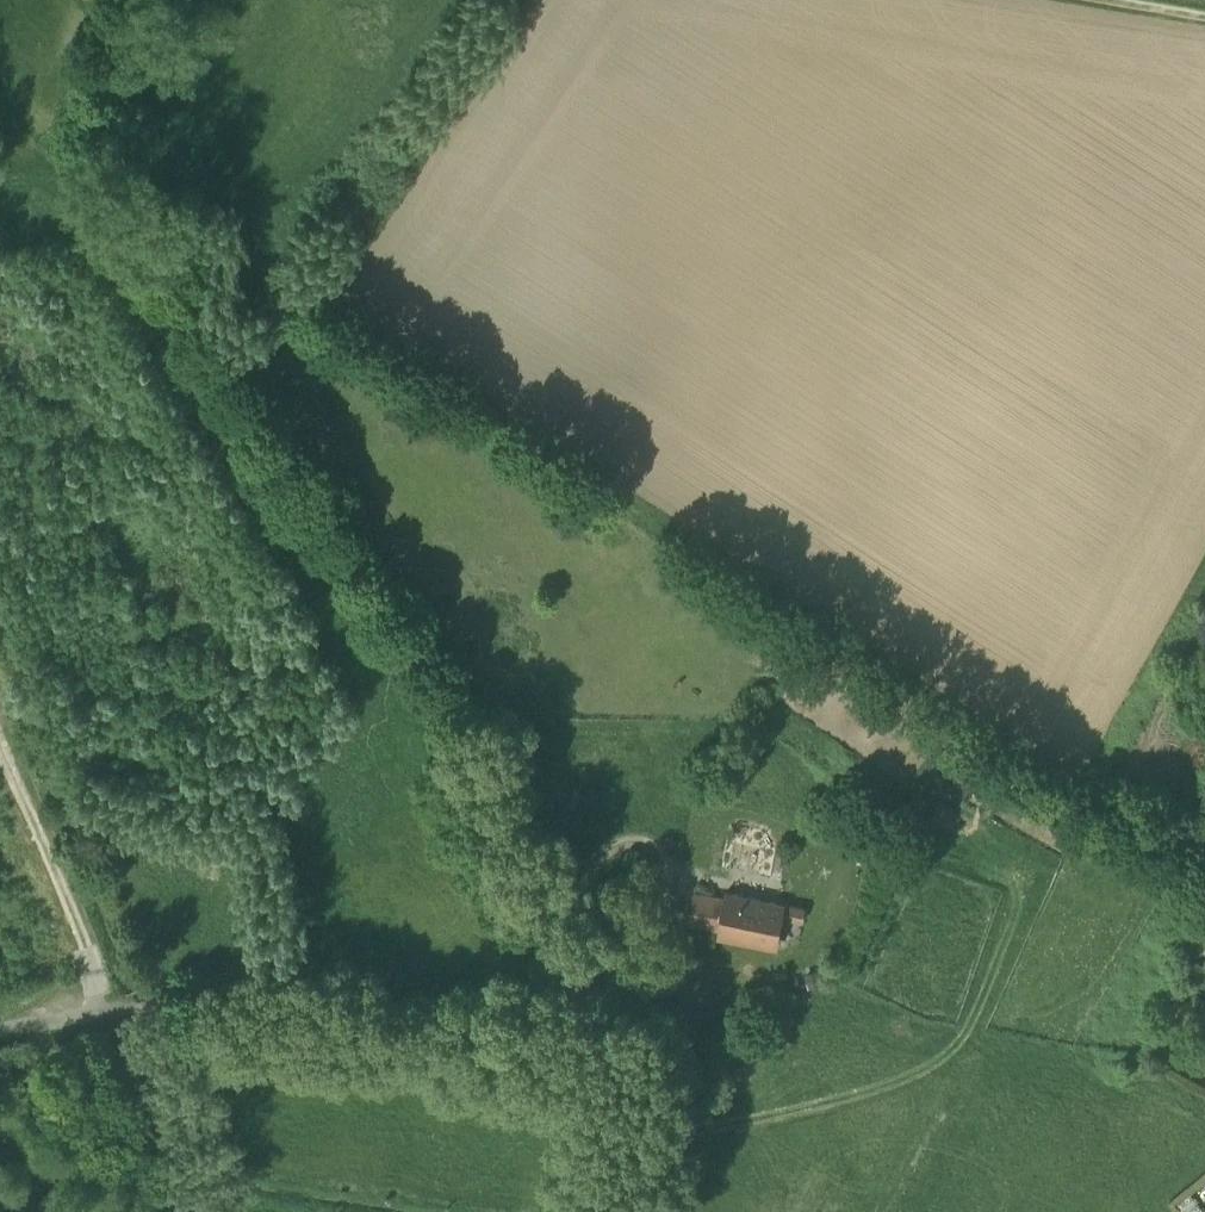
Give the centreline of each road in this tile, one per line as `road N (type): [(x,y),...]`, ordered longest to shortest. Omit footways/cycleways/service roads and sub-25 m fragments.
road 1 (track): [(614,1044),(154,1006),(0,1033)]
road 2 (track): [(614,1044),(625,1155),(611,1211)]
road 3 (track): [(1204,24),(1075,0)]

